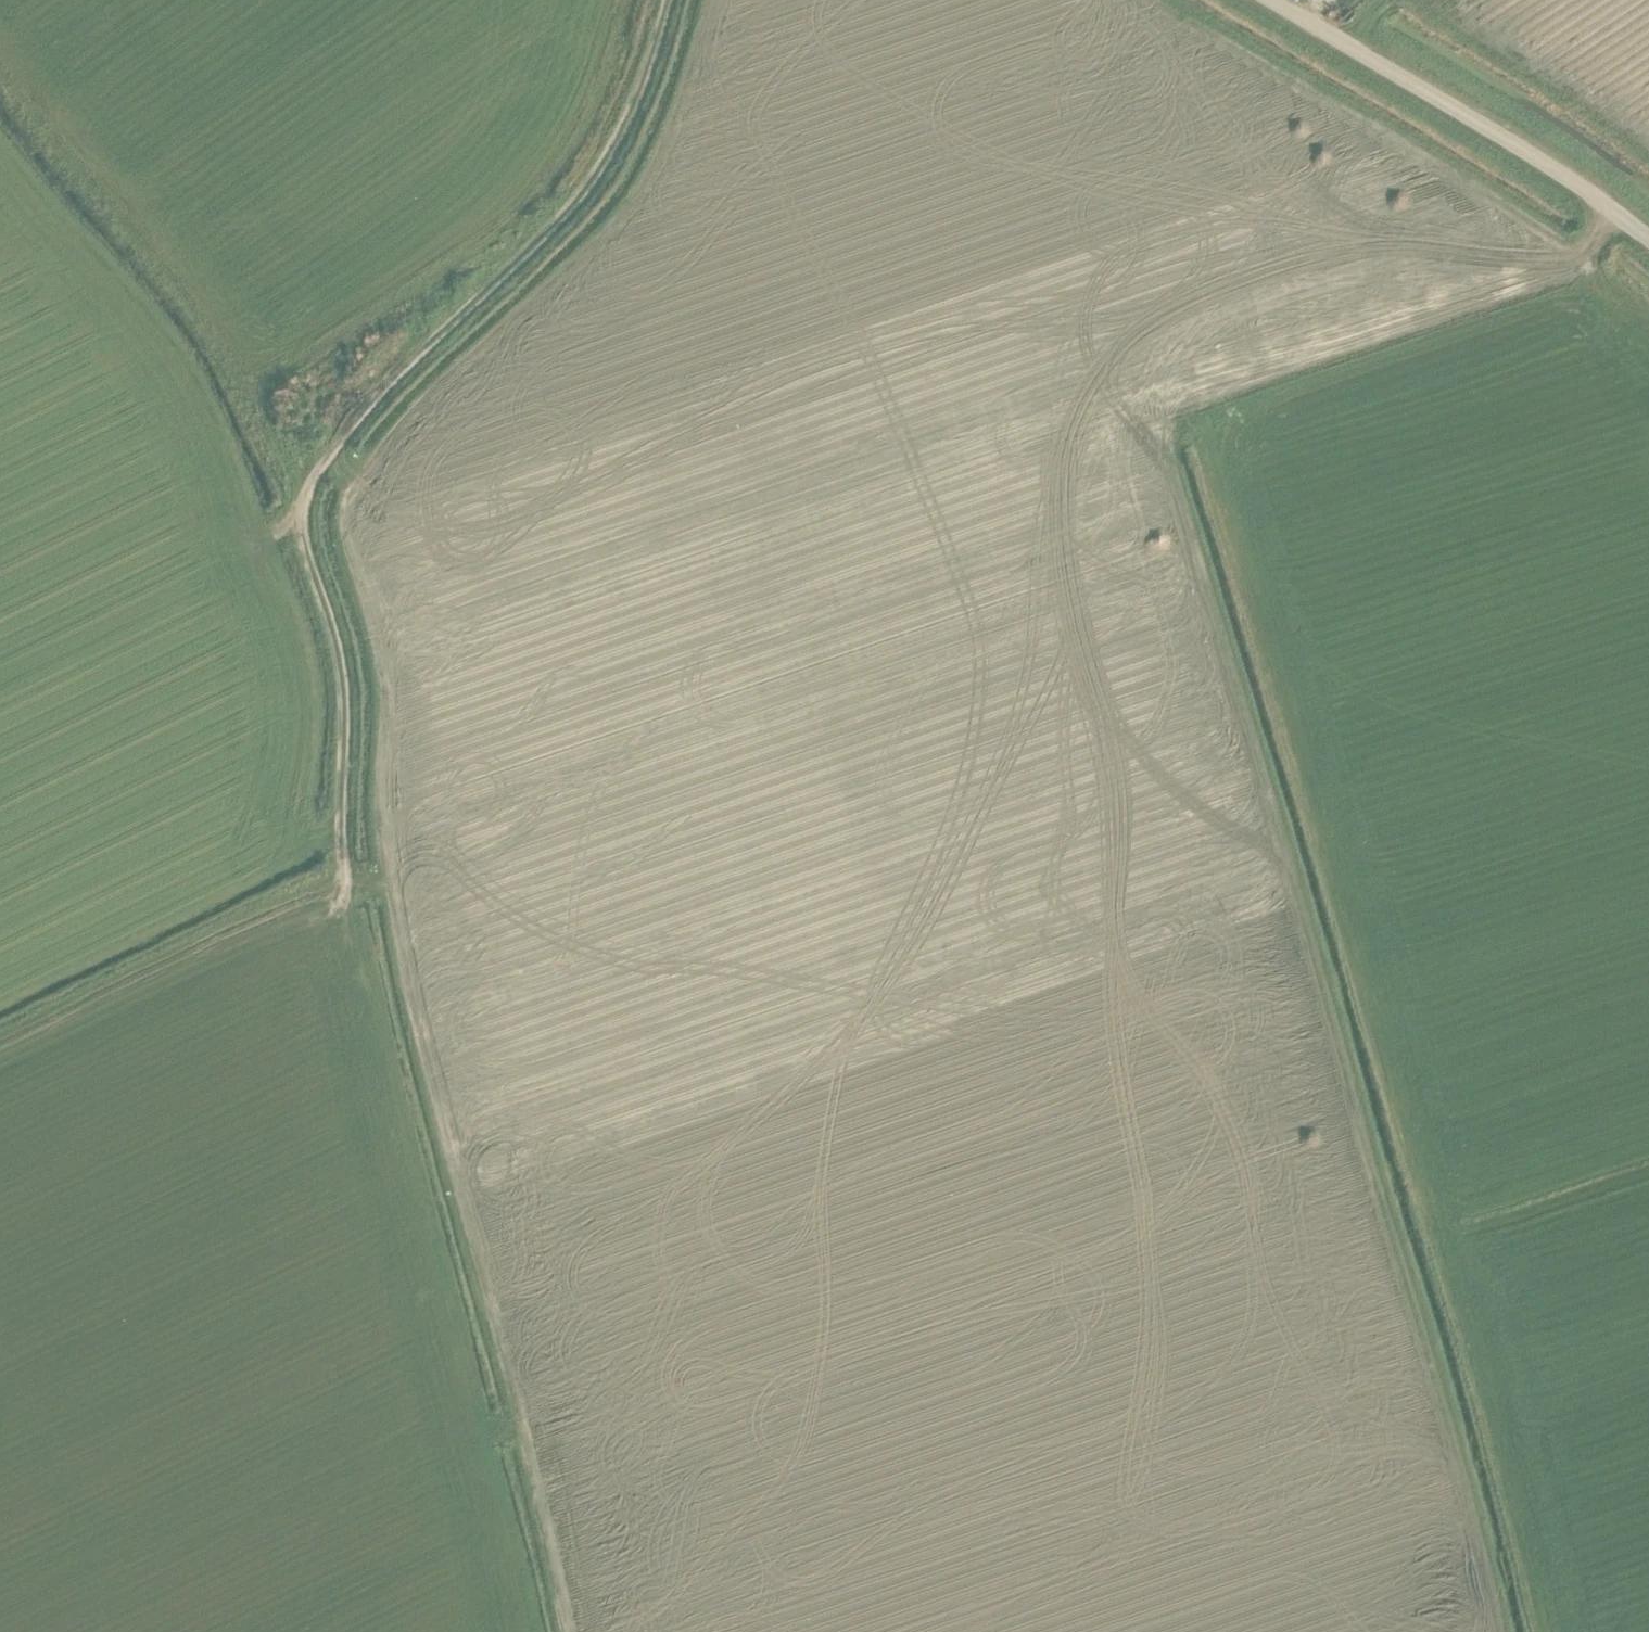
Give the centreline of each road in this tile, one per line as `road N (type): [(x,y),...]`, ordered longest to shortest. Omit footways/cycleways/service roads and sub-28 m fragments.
road 1 (unclassified): [(1648,241),(1513,146),(1265,0)]

